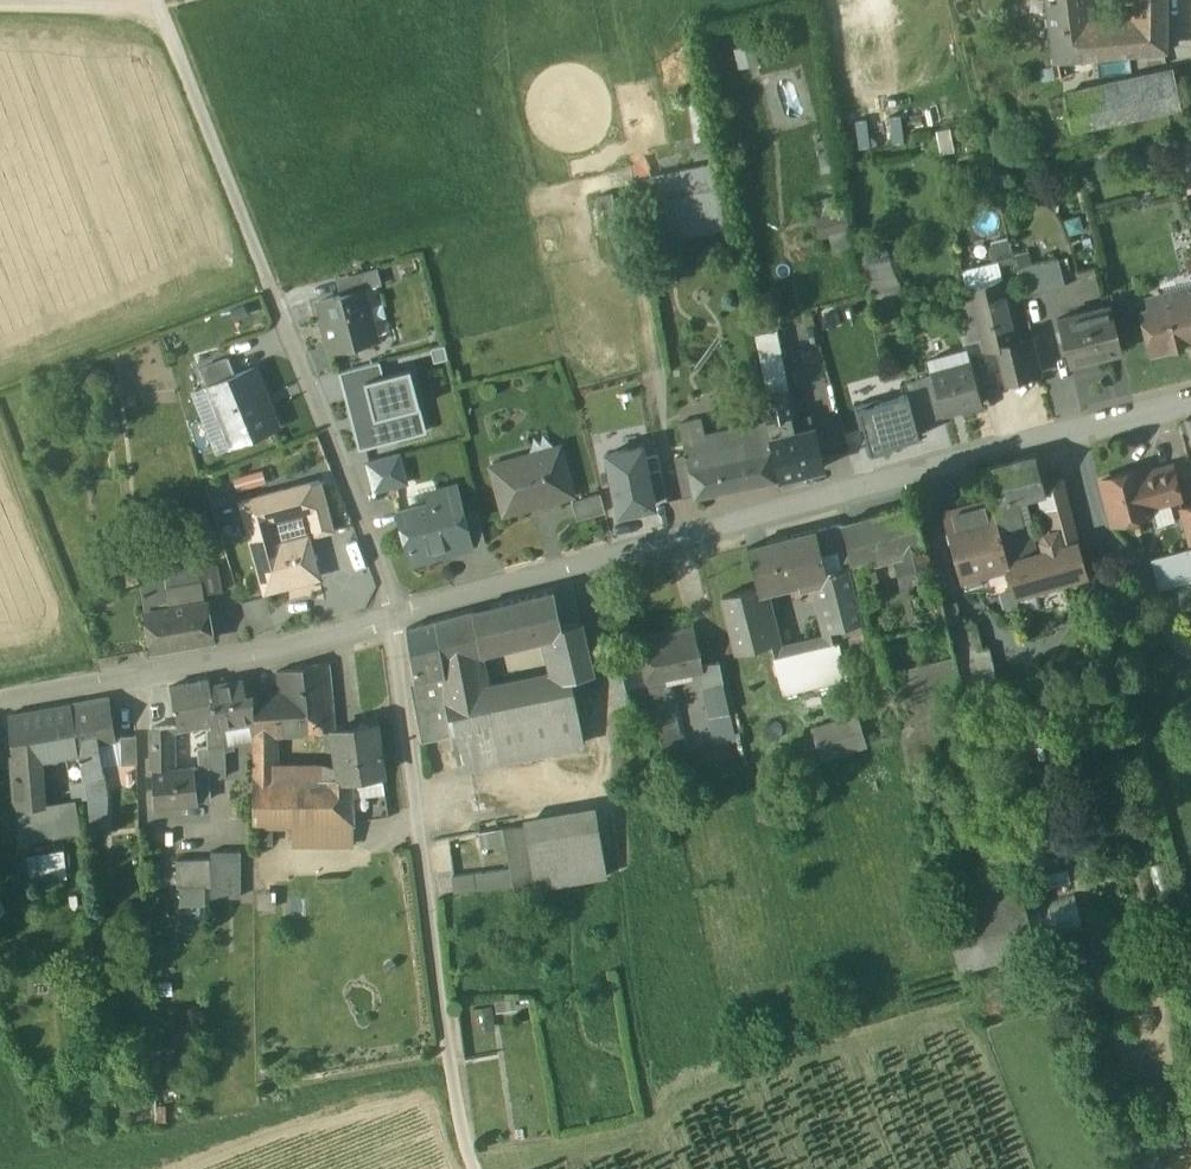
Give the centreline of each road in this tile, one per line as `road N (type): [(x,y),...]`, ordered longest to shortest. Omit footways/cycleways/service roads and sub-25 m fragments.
road 1 (residential): [(1190,401),(399,616)]
road 2 (residential): [(466,1148),(395,642),(399,616)]
road 3 (residential): [(399,616),(0,700)]
road 4 (residential): [(399,616),(275,301)]
road 5 (unclassified): [(275,301),(168,0)]
road 6 (track): [(177,22),(0,18)]

